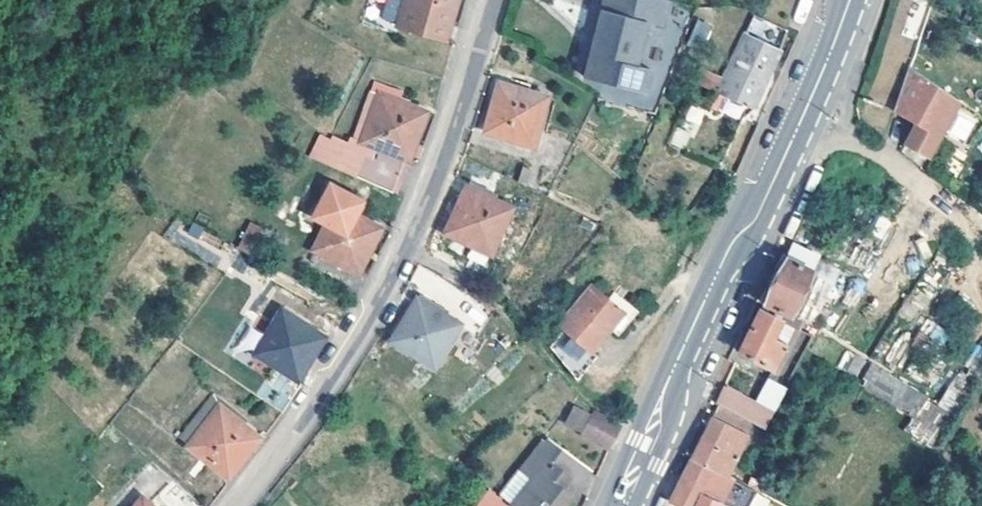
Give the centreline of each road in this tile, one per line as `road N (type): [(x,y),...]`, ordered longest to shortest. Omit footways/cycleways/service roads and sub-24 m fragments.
road 1 (residential): [(235,505),(280,454),(379,300),(418,221),(490,0)]
road 2 (secondary): [(624,505),(681,359),(801,122),(849,0)]

